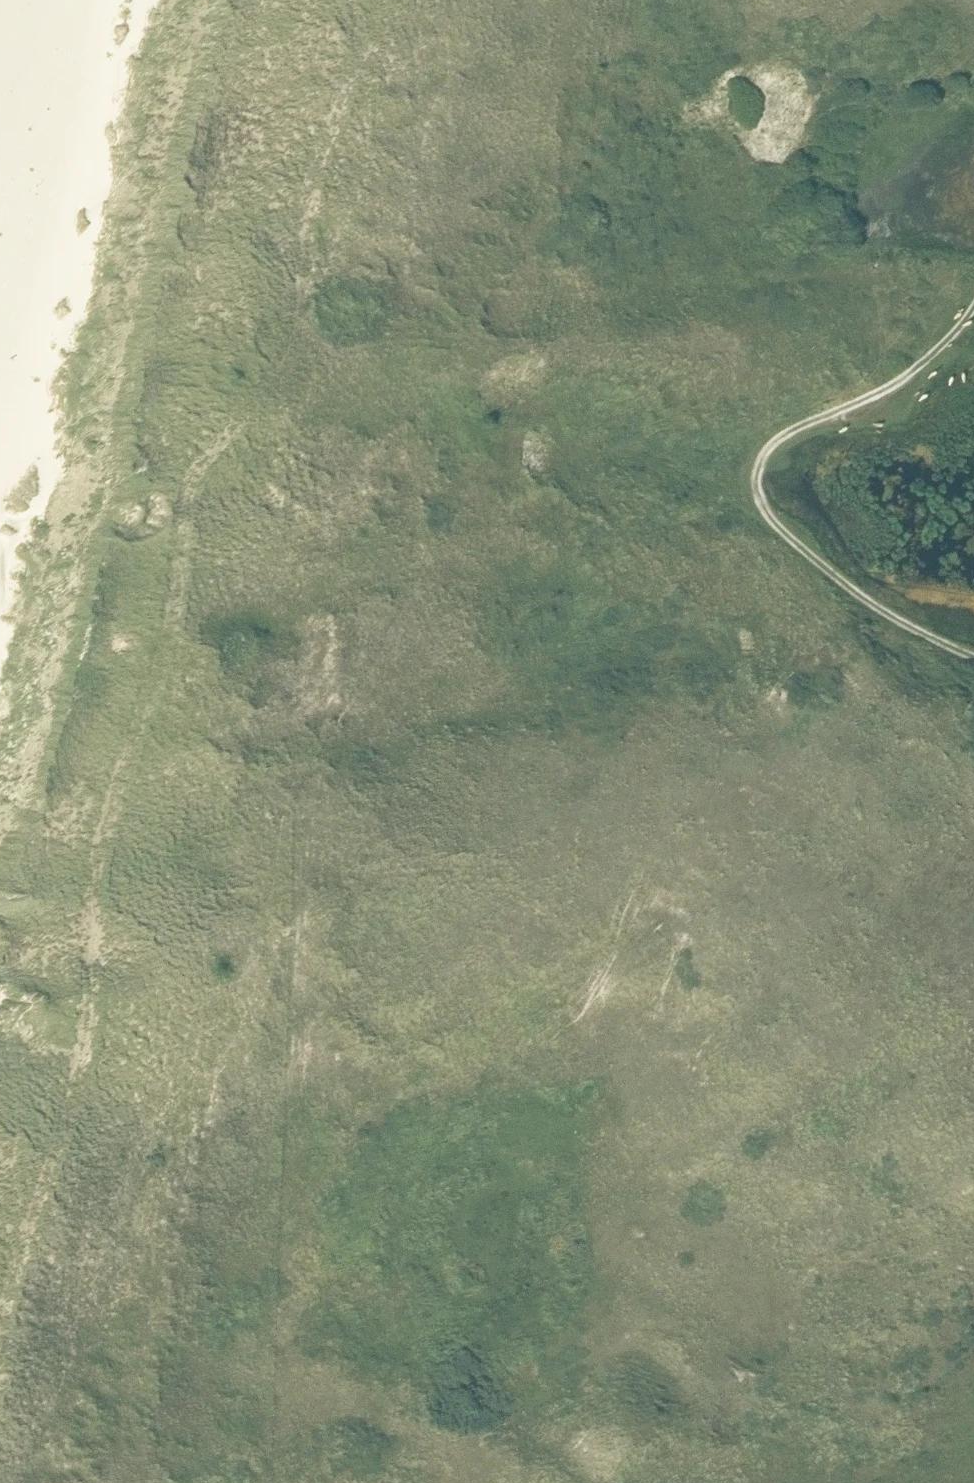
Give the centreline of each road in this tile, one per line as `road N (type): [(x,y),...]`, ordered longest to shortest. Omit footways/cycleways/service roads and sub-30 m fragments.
road 1 (track): [(973,663),(854,594),(794,548),(756,508),(751,475),(796,431),(890,391),(973,306)]

